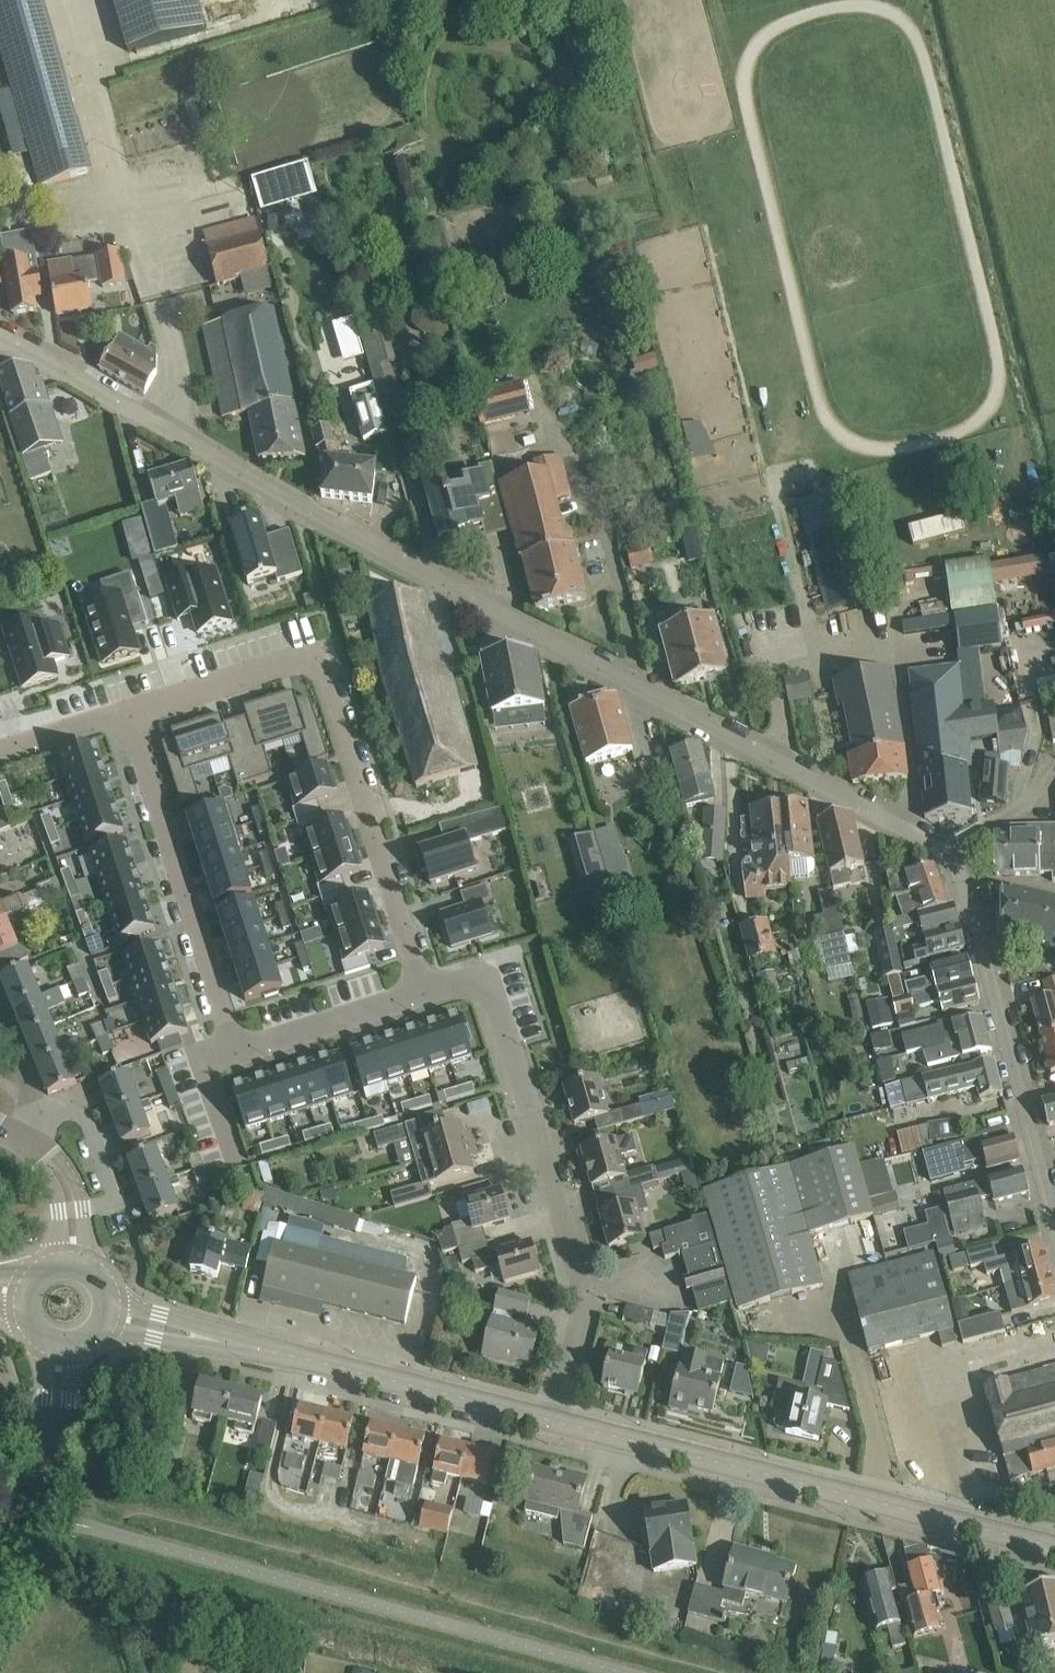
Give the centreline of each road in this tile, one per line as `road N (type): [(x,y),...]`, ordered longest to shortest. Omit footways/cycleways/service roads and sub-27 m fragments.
road 1 (residential): [(1054,1226),(967,895),(946,852),(0,338)]
road 2 (residential): [(129,715),(239,1045),(424,990)]
road 3 (residential): [(129,715),(315,661),(424,990)]
road 4 (tertiary): [(1054,1547),(555,1422)]
road 5 (tertiary): [(555,1422),(106,1317)]
road 6 (residential): [(555,1422),(585,1300),(531,1111)]
road 7 (tertiary): [(0,1578),(52,1454),(59,1347)]
road 8 (residential): [(424,990),(460,980),(489,985),(531,1111)]
road 9 (residential): [(38,1113),(60,1106),(85,1112),(117,1203),(72,1210)]
road 10 (residential): [(0,749),(129,715)]

